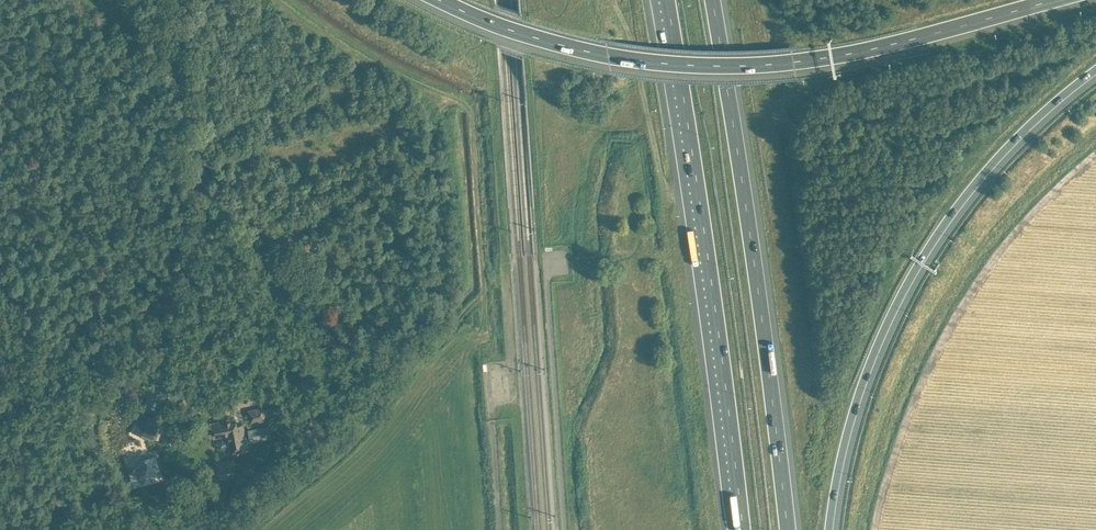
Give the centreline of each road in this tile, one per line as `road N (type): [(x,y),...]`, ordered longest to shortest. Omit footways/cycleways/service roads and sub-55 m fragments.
road 1 (motorway): [(442,0),(552,42),(703,66),(851,52),(1050,0)]
road 2 (motorway): [(831,529),(836,474),(865,375),(900,295),(997,159),(1095,70)]
road 3 (motorway): [(788,529),(712,0)]
road 4 (motorway): [(667,0),(743,529)]
road 5 (track): [(0,414),(185,290),(180,0)]
road 6 (track): [(72,366),(0,269)]

